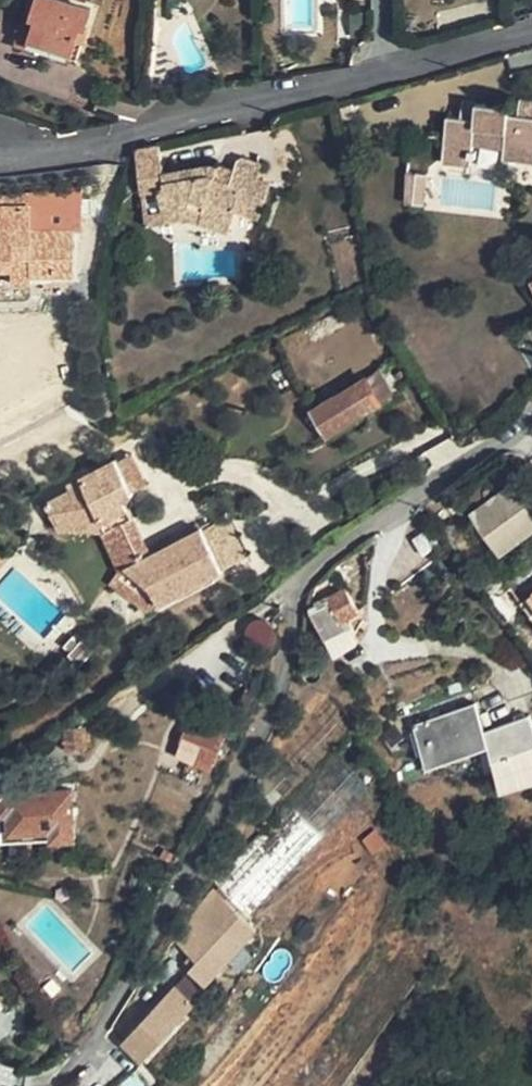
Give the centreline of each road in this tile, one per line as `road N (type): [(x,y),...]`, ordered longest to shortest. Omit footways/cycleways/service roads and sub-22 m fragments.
road 1 (residential): [(531,406),(300,587),(281,700),(111,1022),(57,1085)]
road 2 (residential): [(0,160),(389,71)]
road 3 (residential): [(389,71),(531,30)]

